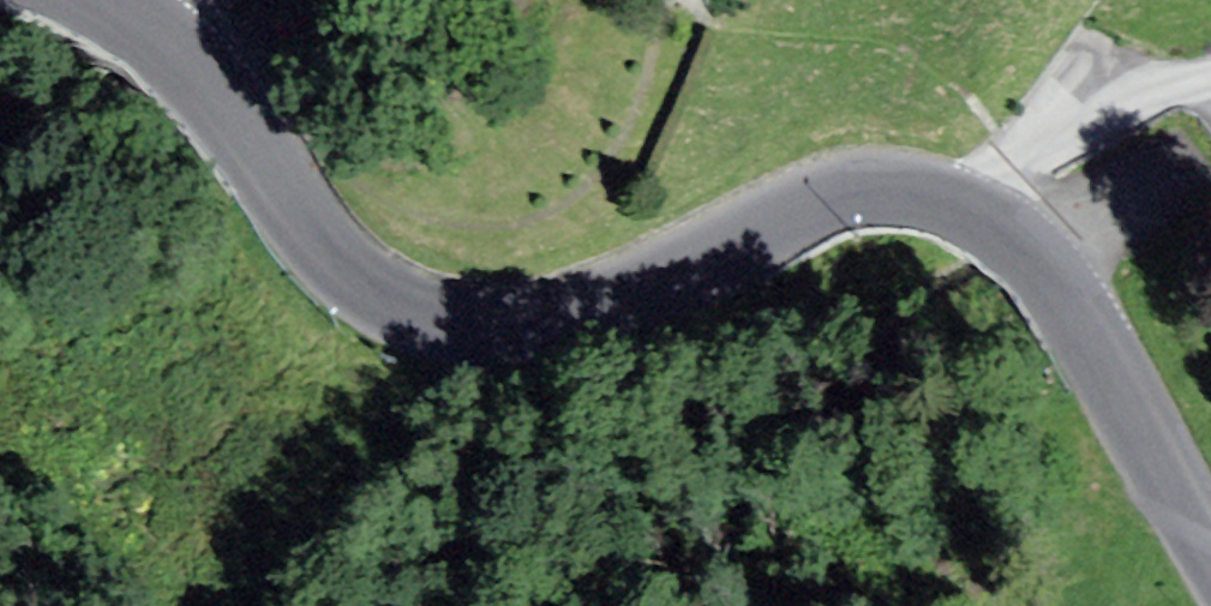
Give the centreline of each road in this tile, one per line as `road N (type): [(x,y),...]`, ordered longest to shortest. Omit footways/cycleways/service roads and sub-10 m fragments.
road 1 (secondary): [(970,216),(921,193),(839,198),(592,321),(539,334),(487,335),(392,306),(348,279),(207,82),(102,0)]
road 2 (track): [(682,0),(636,117),(607,166),(575,199),(545,218),(467,227),(395,209),(318,239)]
road 3 (secondary): [(1210,536),(1116,363),(1054,270),(970,216)]
road 4 (track): [(685,0),(712,21),(767,32),(874,37),(958,90),(1022,157)]
road 5 (residential): [(970,216),(1022,157),(1210,77)]

